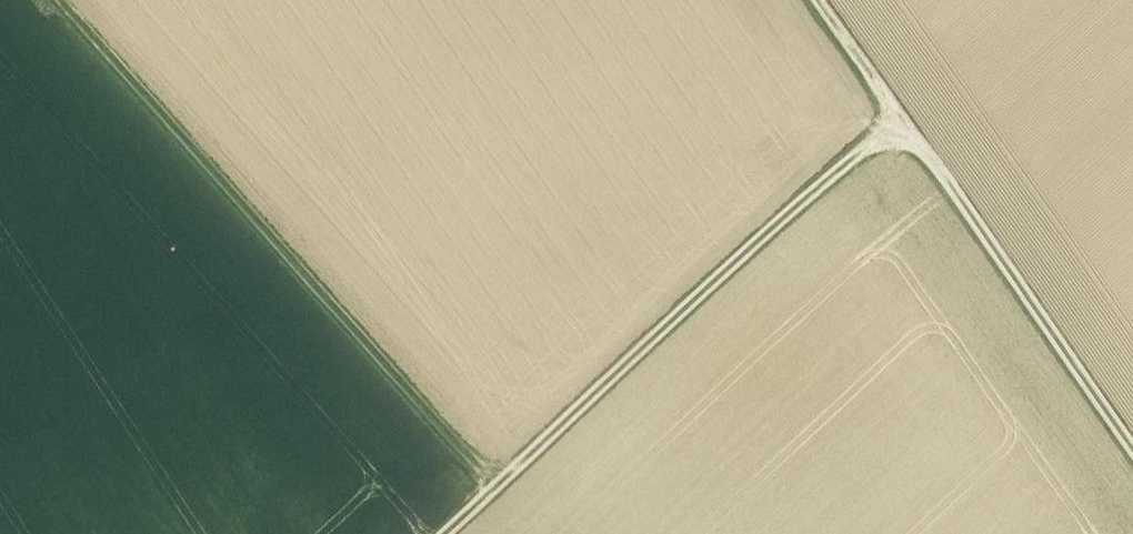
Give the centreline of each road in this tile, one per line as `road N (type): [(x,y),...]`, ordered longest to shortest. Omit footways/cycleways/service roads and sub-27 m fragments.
road 1 (track): [(62,0),(497,482)]
road 2 (track): [(442,533),(901,116)]
road 3 (track): [(1132,446),(901,116)]
road 4 (track): [(901,116),(819,0)]

